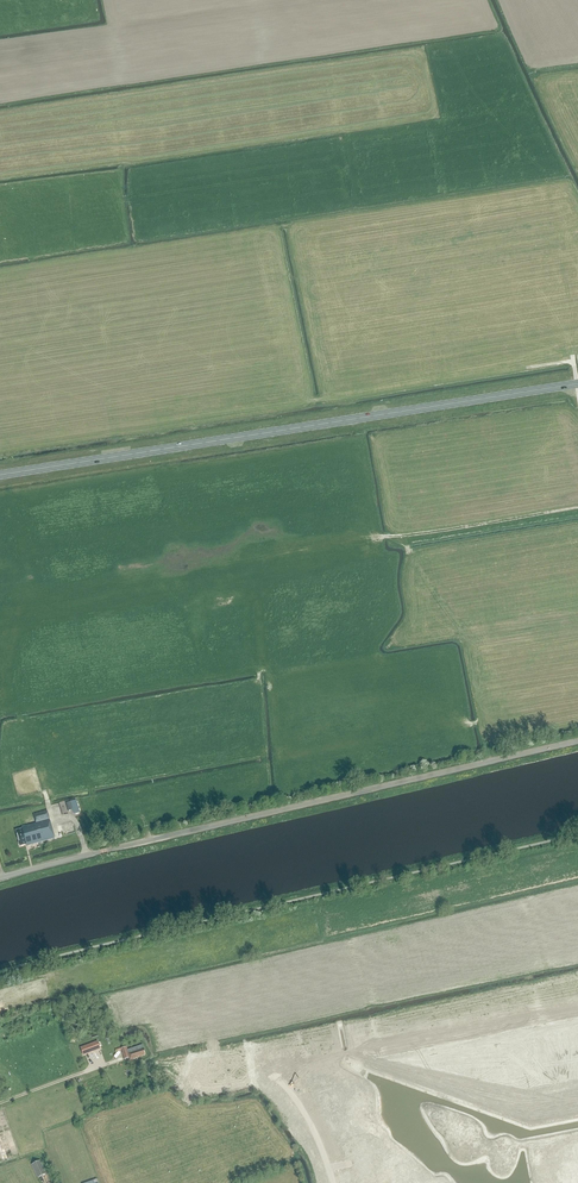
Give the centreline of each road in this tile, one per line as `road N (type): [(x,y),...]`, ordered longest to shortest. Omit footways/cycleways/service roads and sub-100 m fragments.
road 1 (unclassified): [(0,878),(577,742)]
road 2 (primary): [(577,384),(0,475)]
road 3 (residential): [(577,1106),(523,1115),(376,1058)]
road 4 (residential): [(376,1058),(577,1020)]
road 5 (residential): [(333,1182),(302,1108),(277,1077)]

